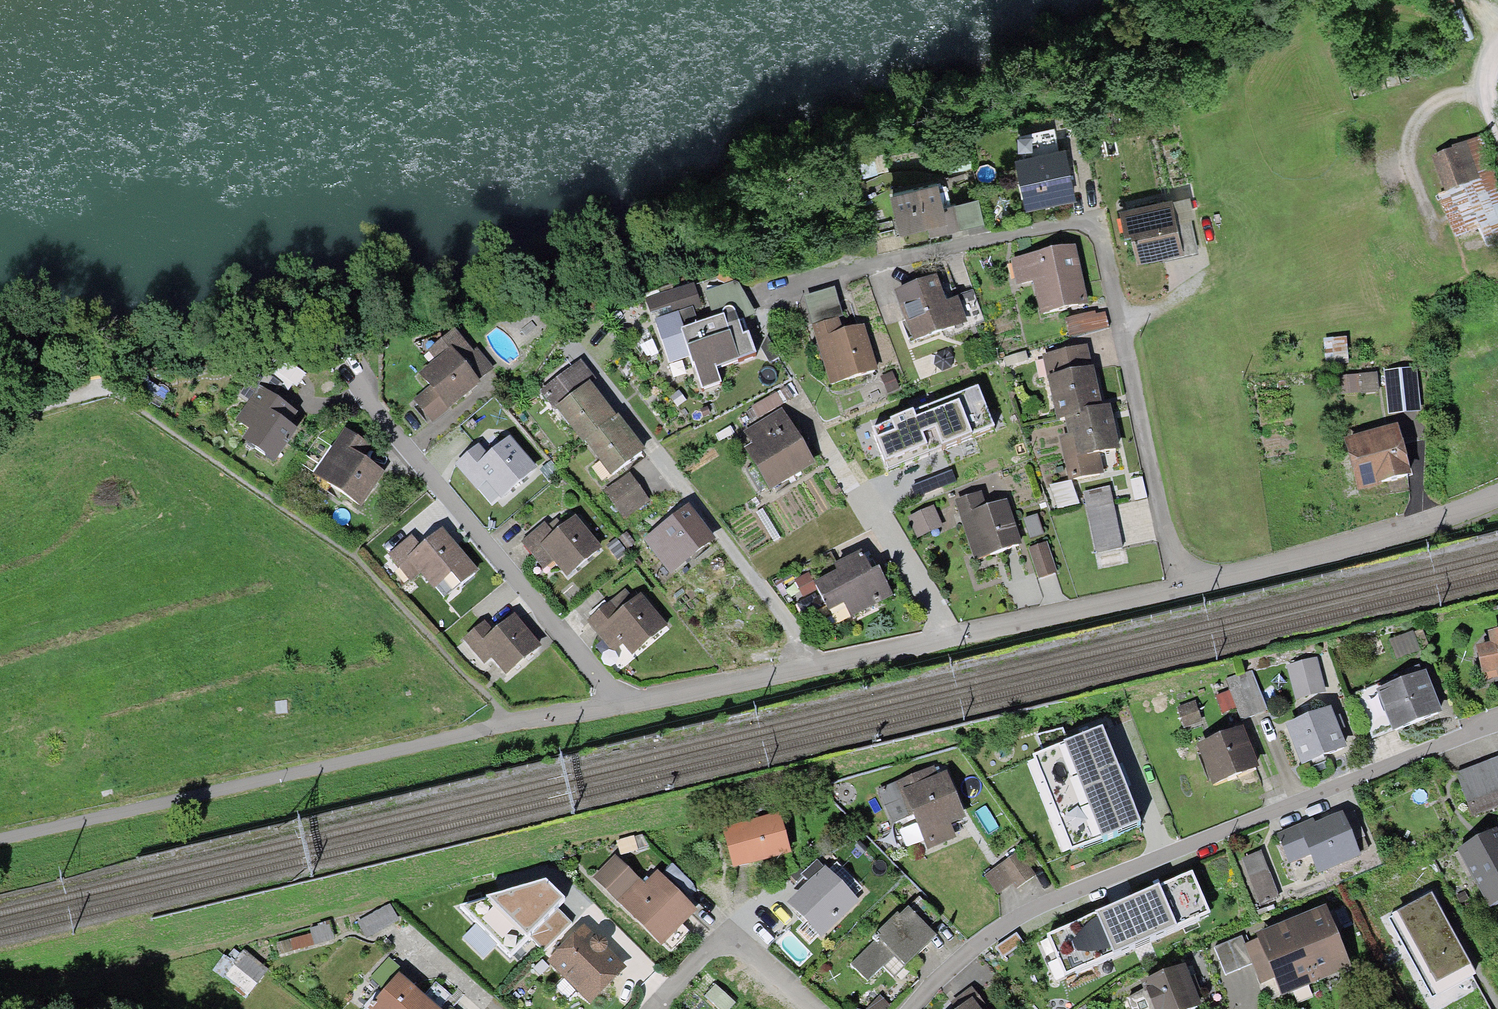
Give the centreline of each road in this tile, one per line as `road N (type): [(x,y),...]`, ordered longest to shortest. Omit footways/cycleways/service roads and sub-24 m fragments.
road 1 (residential): [(1175,585),(1094,214),(765,295)]
road 2 (residential): [(908,1008),(943,966),(1027,909),(1497,723)]
road 3 (track): [(0,838),(513,724)]
road 4 (residential): [(630,700),(355,386)]
road 5 (residential): [(819,662),(596,358)]
road 6 (residential): [(819,662),(1175,585)]
road 7 (residential): [(1175,585),(1430,523),(1497,495)]
road 8 (residential): [(822,1008),(752,948),(712,944),(653,1008)]
road 9 (residential): [(630,700),(819,662)]

